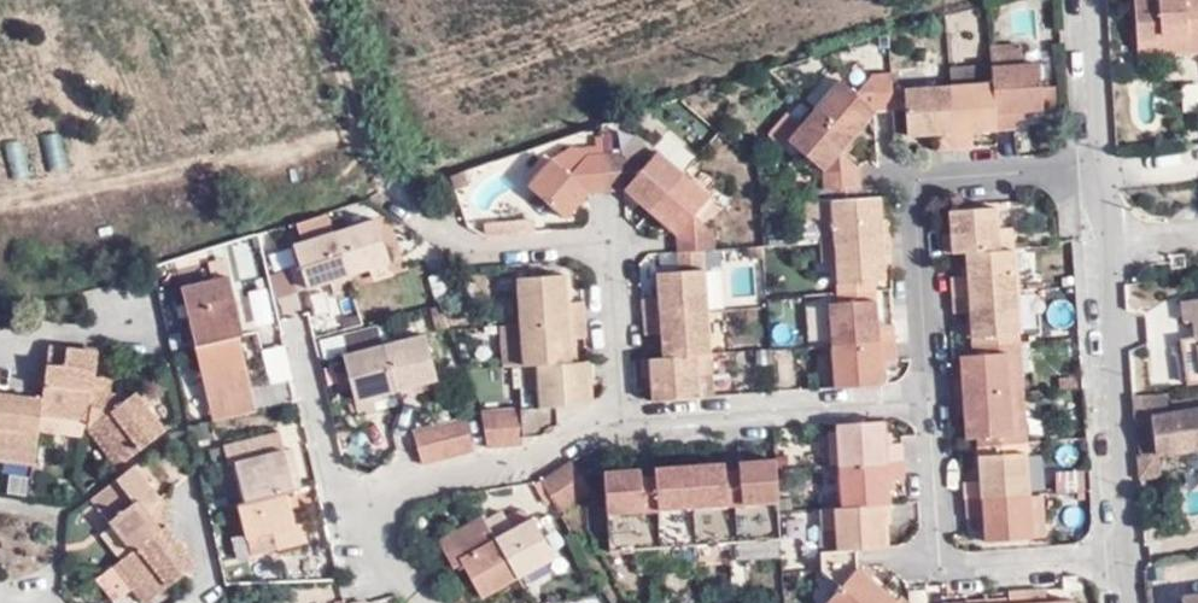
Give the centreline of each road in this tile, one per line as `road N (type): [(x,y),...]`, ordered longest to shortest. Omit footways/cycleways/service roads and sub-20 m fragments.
road 1 (residential): [(1106,239),(1071,228),(1072,180),(930,182),(912,195),(926,410)]
road 2 (residential): [(617,424),(610,249),(472,256),(403,201)]
road 3 (residential): [(926,410),(934,557),(947,575),(1129,566)]
road 4 (residential): [(1129,566),(1106,239)]
road 5 (residential): [(617,424),(926,410)]
road 6 (residential): [(342,504),(539,465),(617,424)]
road 7 (residential): [(1106,239),(1090,0)]
road 8 (track): [(403,201),(361,151),(347,78),(309,0)]
road 9 (residential): [(342,504),(300,330)]
road 10 (residential): [(0,335),(126,303)]
road 11 (residential): [(419,602),(362,542),(342,504)]

